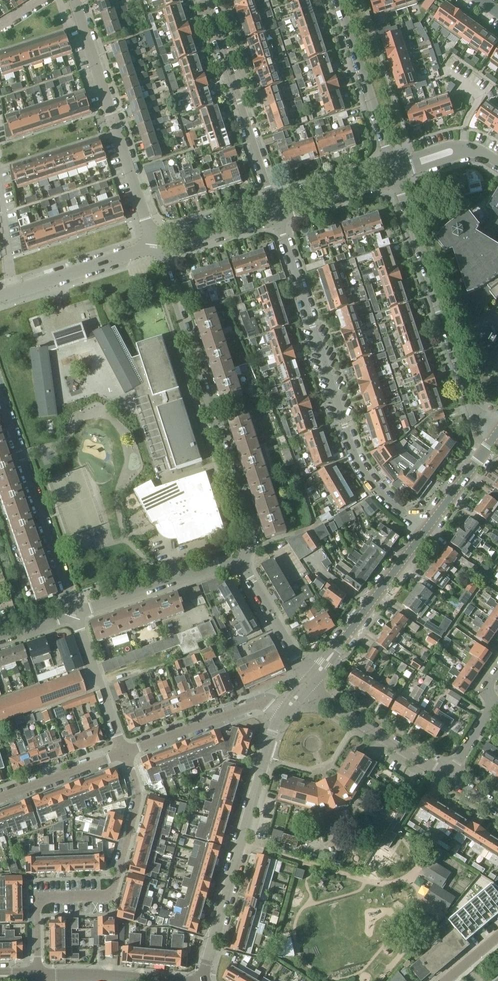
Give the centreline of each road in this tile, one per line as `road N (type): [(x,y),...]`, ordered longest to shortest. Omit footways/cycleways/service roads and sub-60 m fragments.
road 1 (residential): [(426,531),(384,496),(355,453),(276,219)]
road 2 (residential): [(240,558),(251,531),(155,245)]
road 3 (residential): [(38,971),(44,898),(112,895),(138,799),(124,752)]
road 4 (residential): [(395,169),(477,411),(497,427)]
road 5 (tertiary): [(202,980),(281,712)]
road 6 (residential): [(155,245),(75,0)]
road 7 (residential): [(76,615),(0,395)]
road 8 (residential): [(271,203),(208,0)]
road 9 (tertiary): [(311,681),(426,531)]
road 10 (residential): [(338,0),(395,169)]
road 11 (residential): [(76,615),(240,558)]
road 12 (residential): [(448,777),(331,704),(311,681)]
road 13 (residential): [(124,752),(257,704),(281,712)]
road 14 (residential): [(13,292),(155,245)]
road 15 (residential): [(124,752),(76,615)]
road 16 (residential): [(311,681),(240,558)]
road 17 (residential): [(176,980),(38,971)]
road 18 (residential): [(0,797),(124,752)]
road 19 (residential): [(276,219),(384,183),(395,169)]
road 20 (residential): [(395,169),(376,168),(271,203)]
road 21 (residential): [(155,245),(175,249),(276,219)]
road 22 (residential): [(271,203),(155,245)]
road 23 (tertiary): [(426,531),(497,432)]

